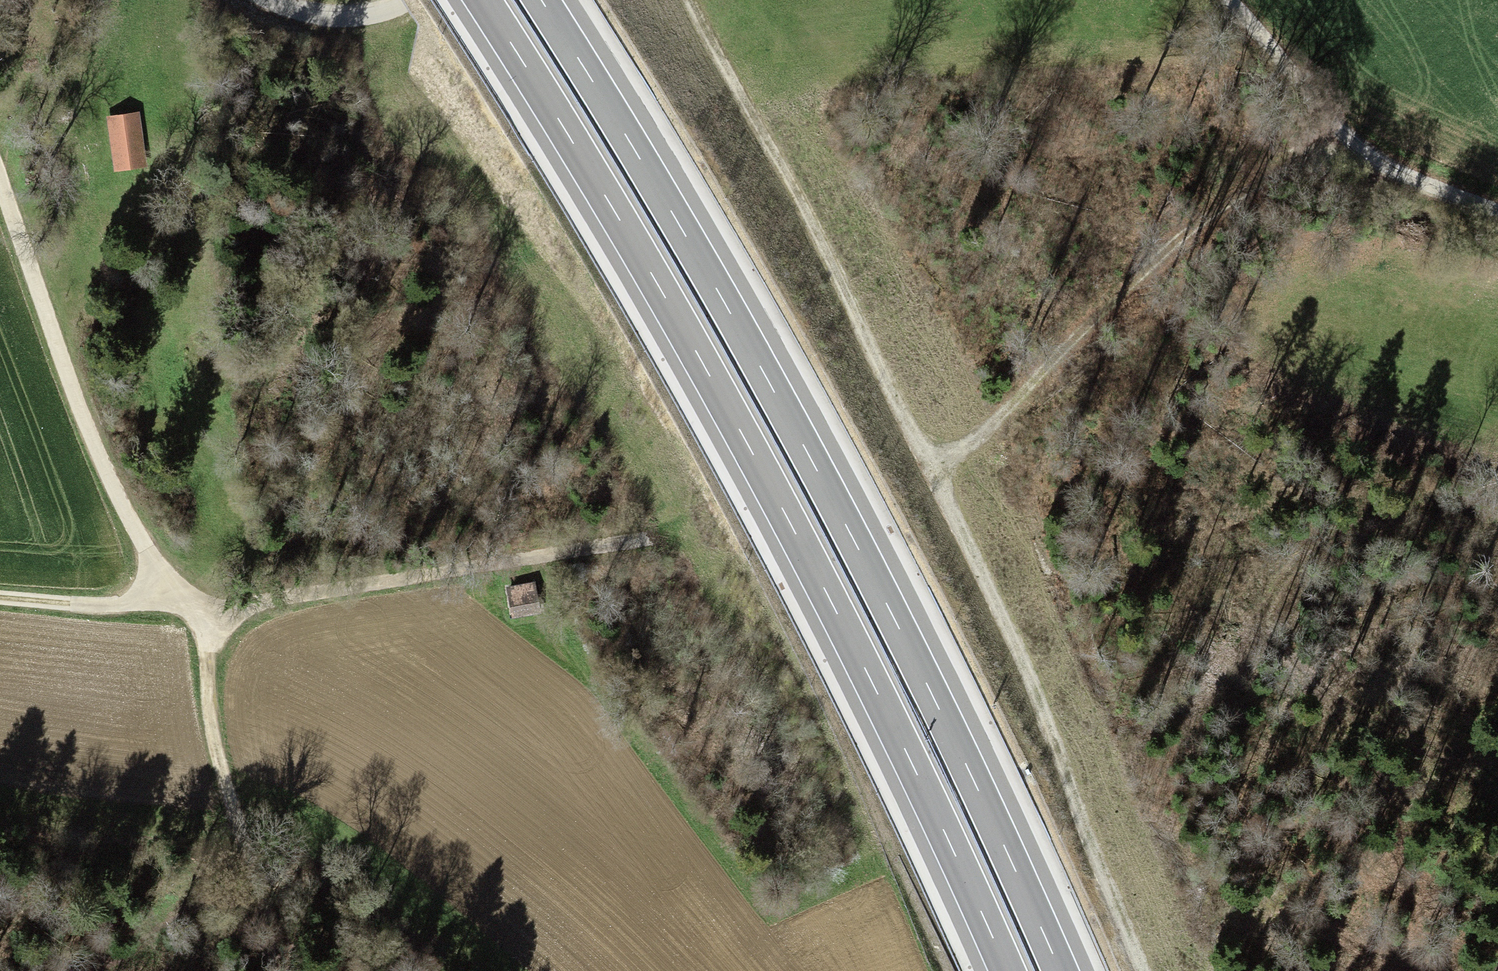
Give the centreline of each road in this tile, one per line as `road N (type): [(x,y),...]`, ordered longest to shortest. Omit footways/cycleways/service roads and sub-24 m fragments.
road 1 (motorway): [(484,0),(626,230),(781,506),(1007,970)]
road 2 (motorway): [(1061,970),(831,495),(542,0)]
road 3 (track): [(1144,970),(934,467),(688,0)]
road 4 (track): [(1354,145),(1179,238),(1032,386),(934,467)]
road 5 (track): [(172,585),(207,626),(378,585),(653,538)]
road 6 (track): [(0,165),(111,486),(172,585)]
road 7 (track): [(1497,214),(1408,179),(1354,145),(1228,0)]
road 8 (track): [(207,626),(210,710),(258,970)]
road 9 (track): [(0,599),(99,607),(172,585)]
road 10 (track): [(268,0),(343,17),(412,0)]

